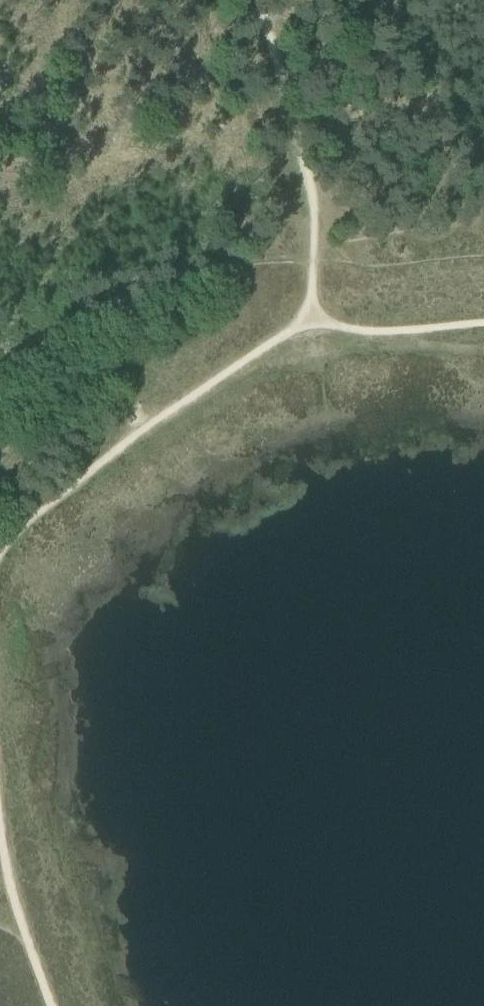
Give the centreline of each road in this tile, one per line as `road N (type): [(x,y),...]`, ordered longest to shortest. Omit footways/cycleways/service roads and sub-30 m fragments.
road 1 (track): [(483,325),(313,323),(273,341),(55,490),(0,560)]
road 2 (track): [(253,0),(317,233)]
road 3 (track): [(0,808),(7,865),(56,1005)]

